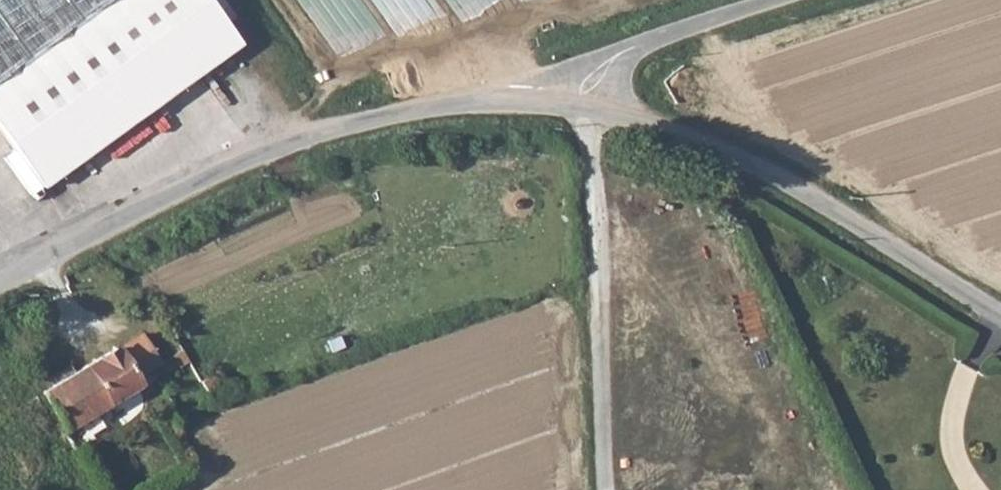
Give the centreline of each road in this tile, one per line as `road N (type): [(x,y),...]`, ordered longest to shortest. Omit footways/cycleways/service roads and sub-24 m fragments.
road 1 (unclassified): [(0,284),(205,181),(351,123),(482,103),(579,110)]
road 2 (unclassified): [(579,110),(657,127),(826,208),(1000,322)]
road 3 (unclassified): [(579,110),(590,166),(605,489)]
road 4 (unclassified): [(791,0),(609,60),(586,85),(579,110)]

